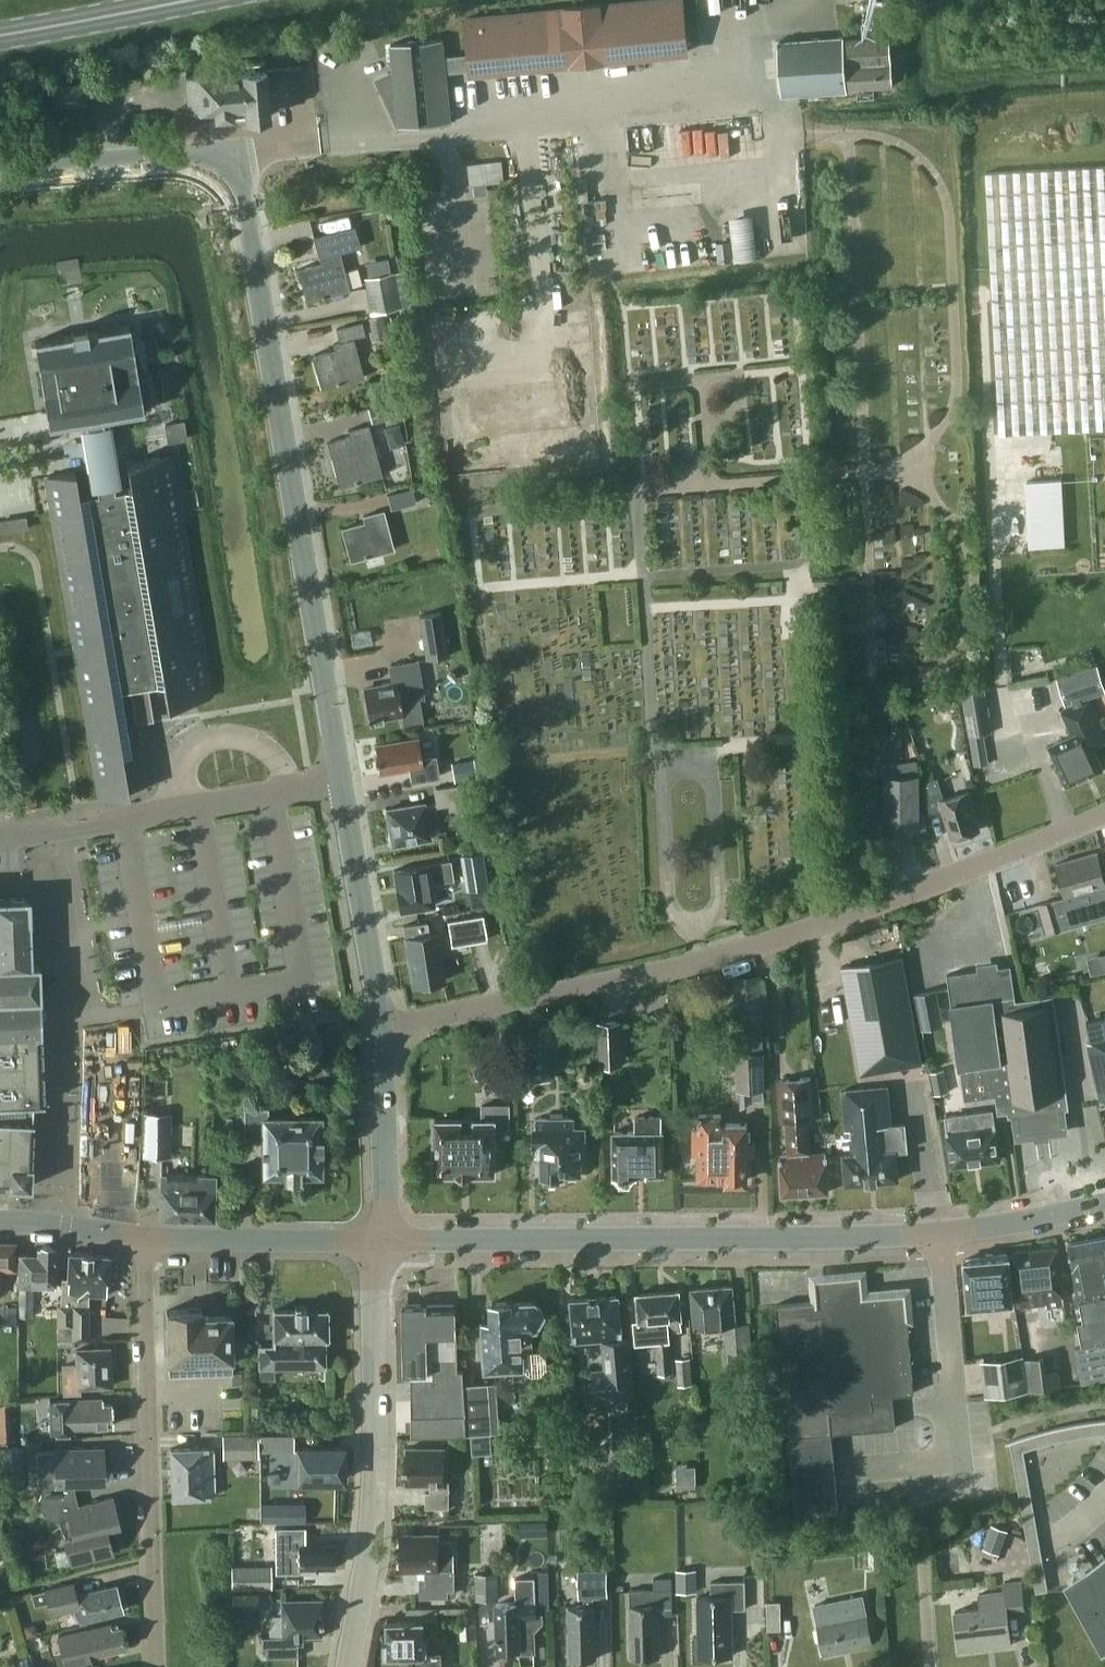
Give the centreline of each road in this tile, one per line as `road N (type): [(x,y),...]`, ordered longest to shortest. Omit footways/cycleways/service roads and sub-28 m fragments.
road 1 (tertiary): [(0,171),(191,155),(226,165),(241,179),(342,780)]
road 2 (unclassified): [(383,1028),(686,964),(854,912),(1104,815)]
road 3 (tertiary): [(387,1240),(791,1237),(1057,1212),(1104,1198)]
road 4 (residential): [(155,1666),(145,1235)]
road 5 (tertiary): [(350,1666),(375,1511),(374,1275),(387,1240)]
road 6 (unclassified): [(0,837),(342,780)]
road 7 (tertiary): [(342,780),(383,1028)]
road 8 (tertiary): [(387,1240),(145,1235)]
road 9 (tertiary): [(383,1028),(387,1240)]
road 10 (primary): [(0,35),(189,0)]
road 11 (tertiary): [(145,1235),(0,1221)]

